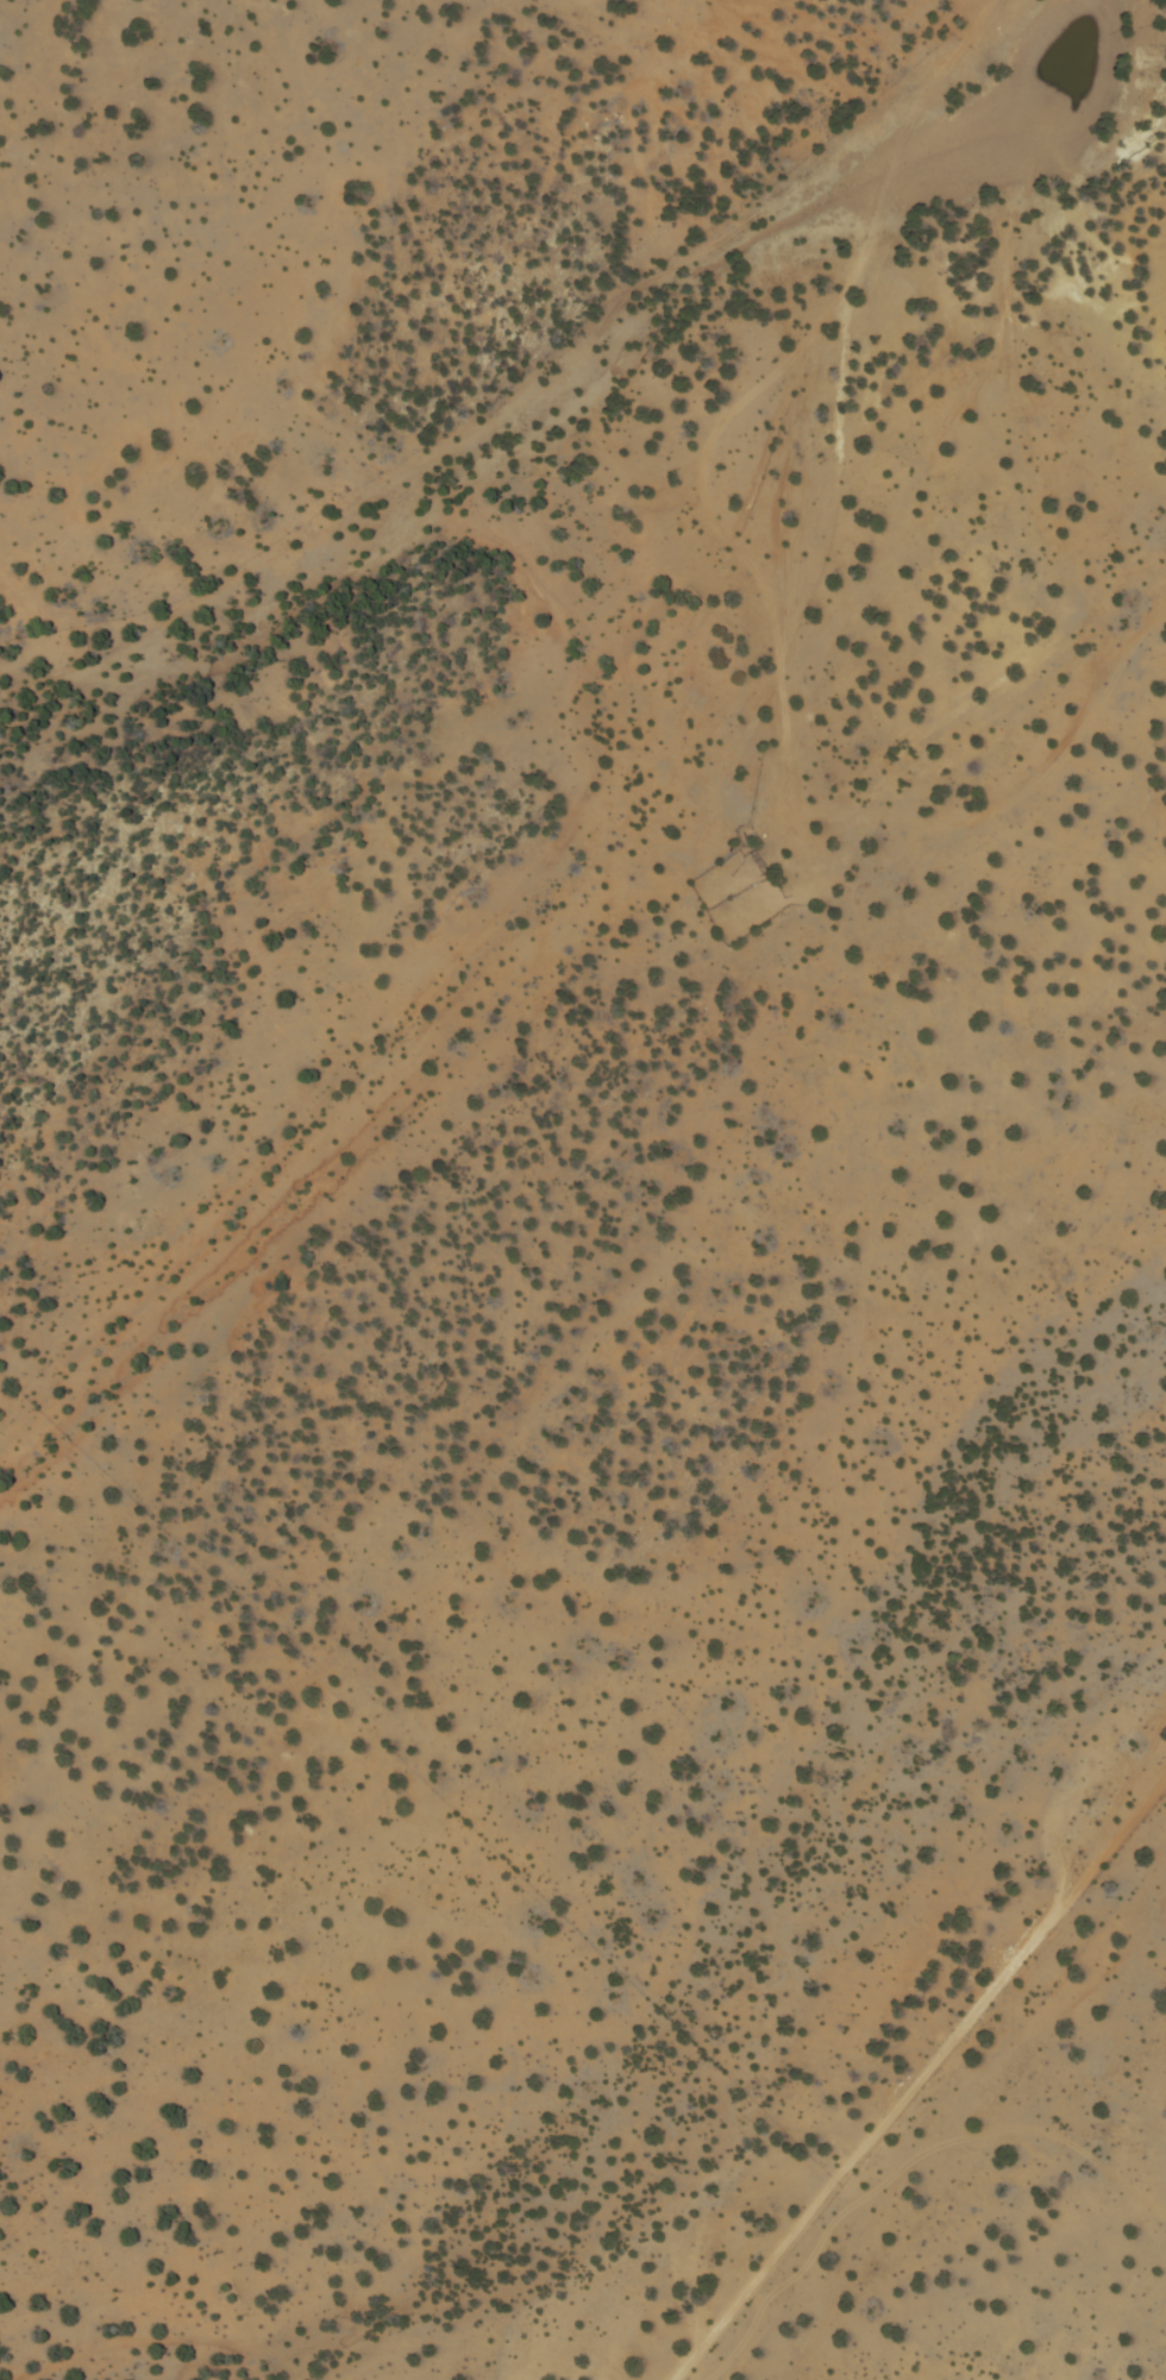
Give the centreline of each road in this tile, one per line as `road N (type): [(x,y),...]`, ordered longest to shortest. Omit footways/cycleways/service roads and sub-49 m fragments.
road 1 (track): [(1165,601),(1107,661),(1074,760),(1018,800),(942,818),(871,808),(821,817)]

